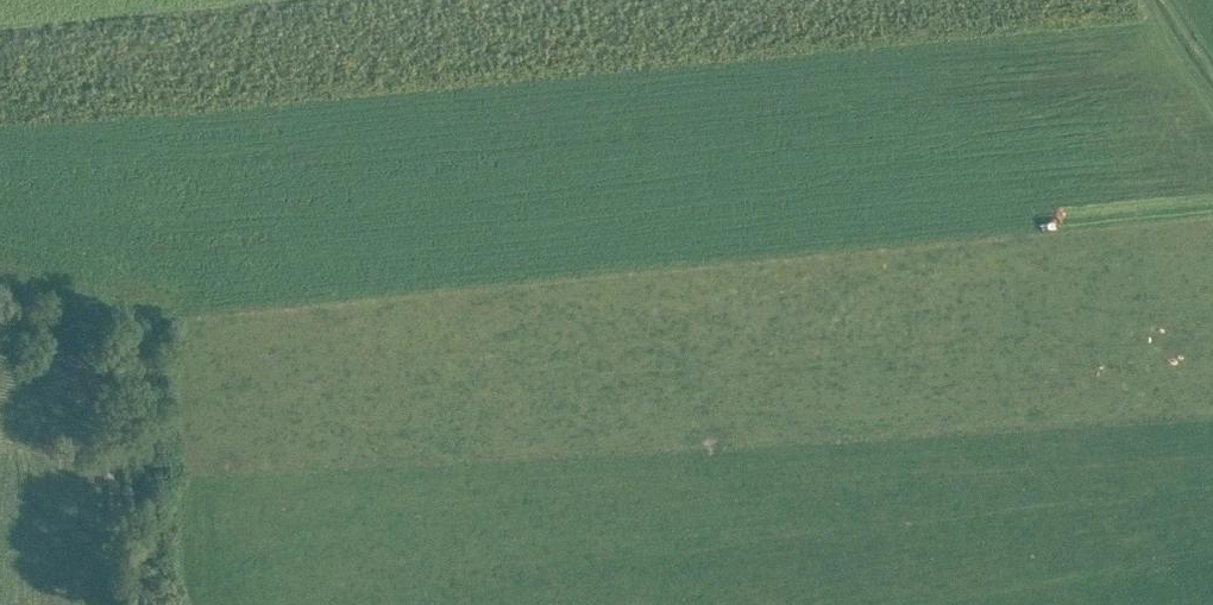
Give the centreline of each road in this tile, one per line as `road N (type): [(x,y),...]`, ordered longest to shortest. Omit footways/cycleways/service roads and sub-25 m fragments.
road 1 (track): [(121,604),(118,418),(110,372),(0,339)]

